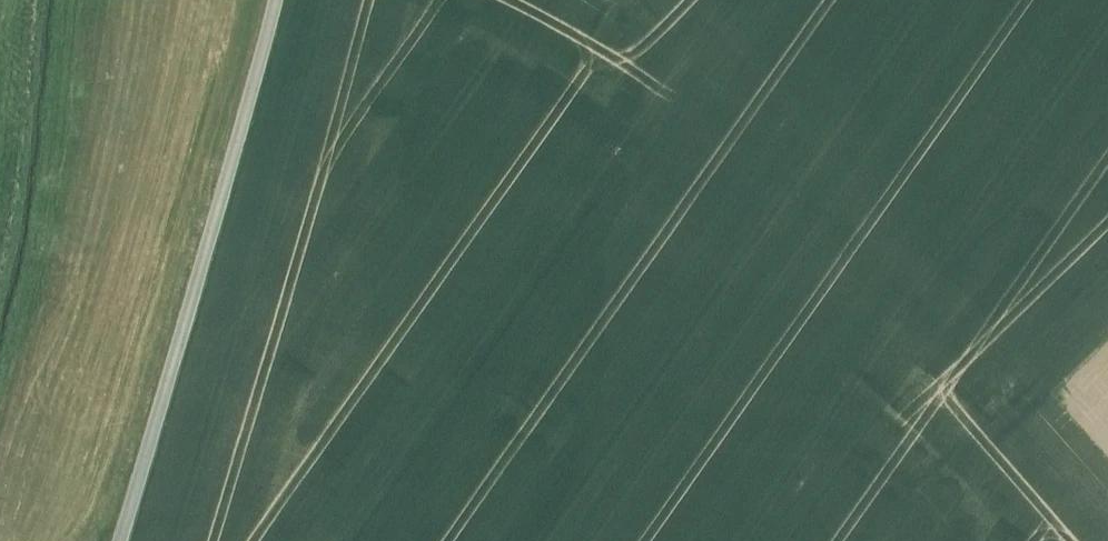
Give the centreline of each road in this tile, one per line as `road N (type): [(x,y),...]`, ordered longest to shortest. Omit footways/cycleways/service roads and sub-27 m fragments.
road 1 (unclassified): [(278,0),(113,540)]

